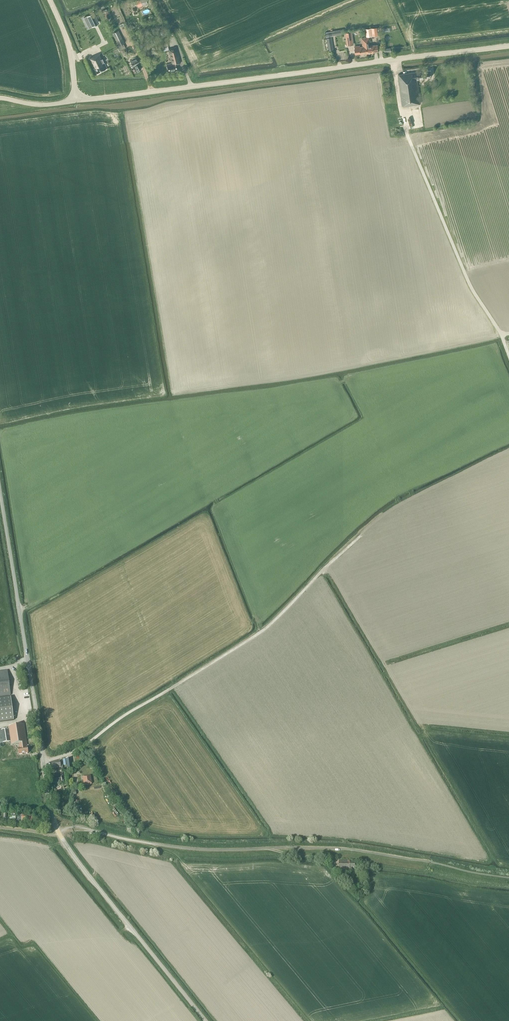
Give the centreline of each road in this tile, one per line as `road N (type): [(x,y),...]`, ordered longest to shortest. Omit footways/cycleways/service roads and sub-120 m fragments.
road 1 (unclassified): [(205,1020),(55,826),(0,490)]
road 2 (tertiary): [(76,101),(508,46)]
road 3 (track): [(71,753),(264,629),(361,536)]

